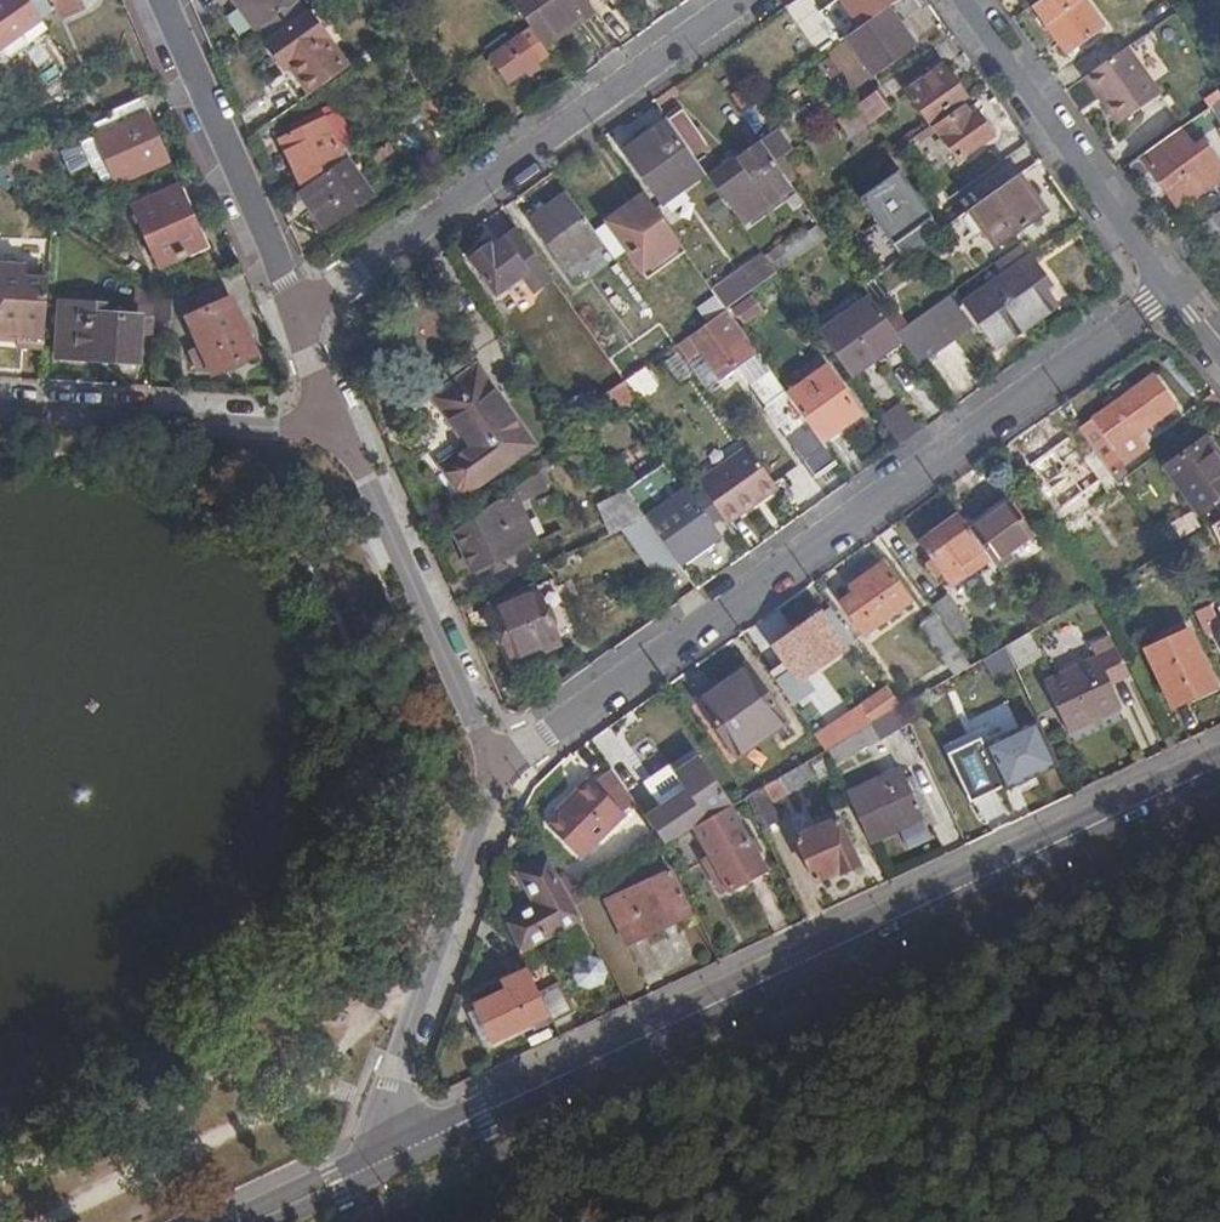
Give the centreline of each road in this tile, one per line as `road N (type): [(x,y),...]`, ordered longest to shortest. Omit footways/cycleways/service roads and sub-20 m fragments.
road 1 (secondary): [(1219,759),(412,1139)]
road 2 (residential): [(502,765),(1168,291)]
road 3 (residential): [(297,310),(737,0)]
road 4 (residential): [(502,765),(393,1069),(412,1139)]
road 5 (residential): [(347,423),(502,765)]
road 6 (residential): [(1168,291),(957,0)]
road 7 (residential): [(347,423),(0,406)]
road 8 (residential): [(154,0),(297,310)]
road 9 (secondary): [(412,1139),(237,1221)]
road 10 (residential): [(297,310),(347,423)]

